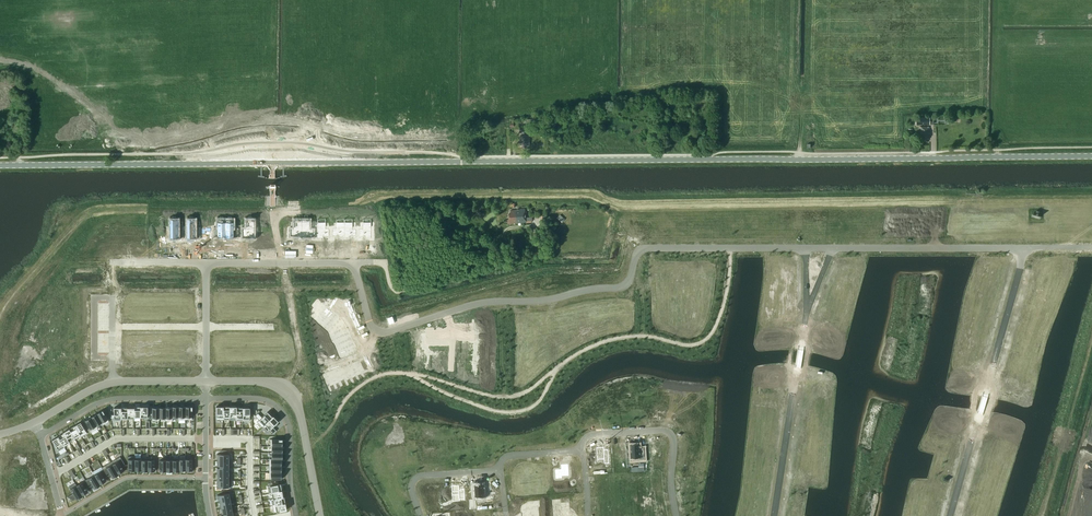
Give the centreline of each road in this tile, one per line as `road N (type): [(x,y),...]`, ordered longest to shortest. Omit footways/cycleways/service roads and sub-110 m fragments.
road 1 (tertiary): [(1091,156),(0,166)]
road 2 (residential): [(204,263),(354,265),(370,327),(386,332),(484,302),(621,288),(645,247),(806,248)]
road 3 (residential): [(951,515),(1025,248)]
road 4 (residential): [(775,515),(805,324)]
road 5 (residential): [(833,248),(1025,248)]
road 6 (residential): [(581,450),(586,435),(666,429),(674,437),(675,515)]
road 7 (residential): [(206,398),(261,398),(282,411),(296,515)]
road 8 (residential): [(40,436),(112,399),(206,398)]
road 9 (residential): [(420,515),(410,488),(419,475),(499,469)]

